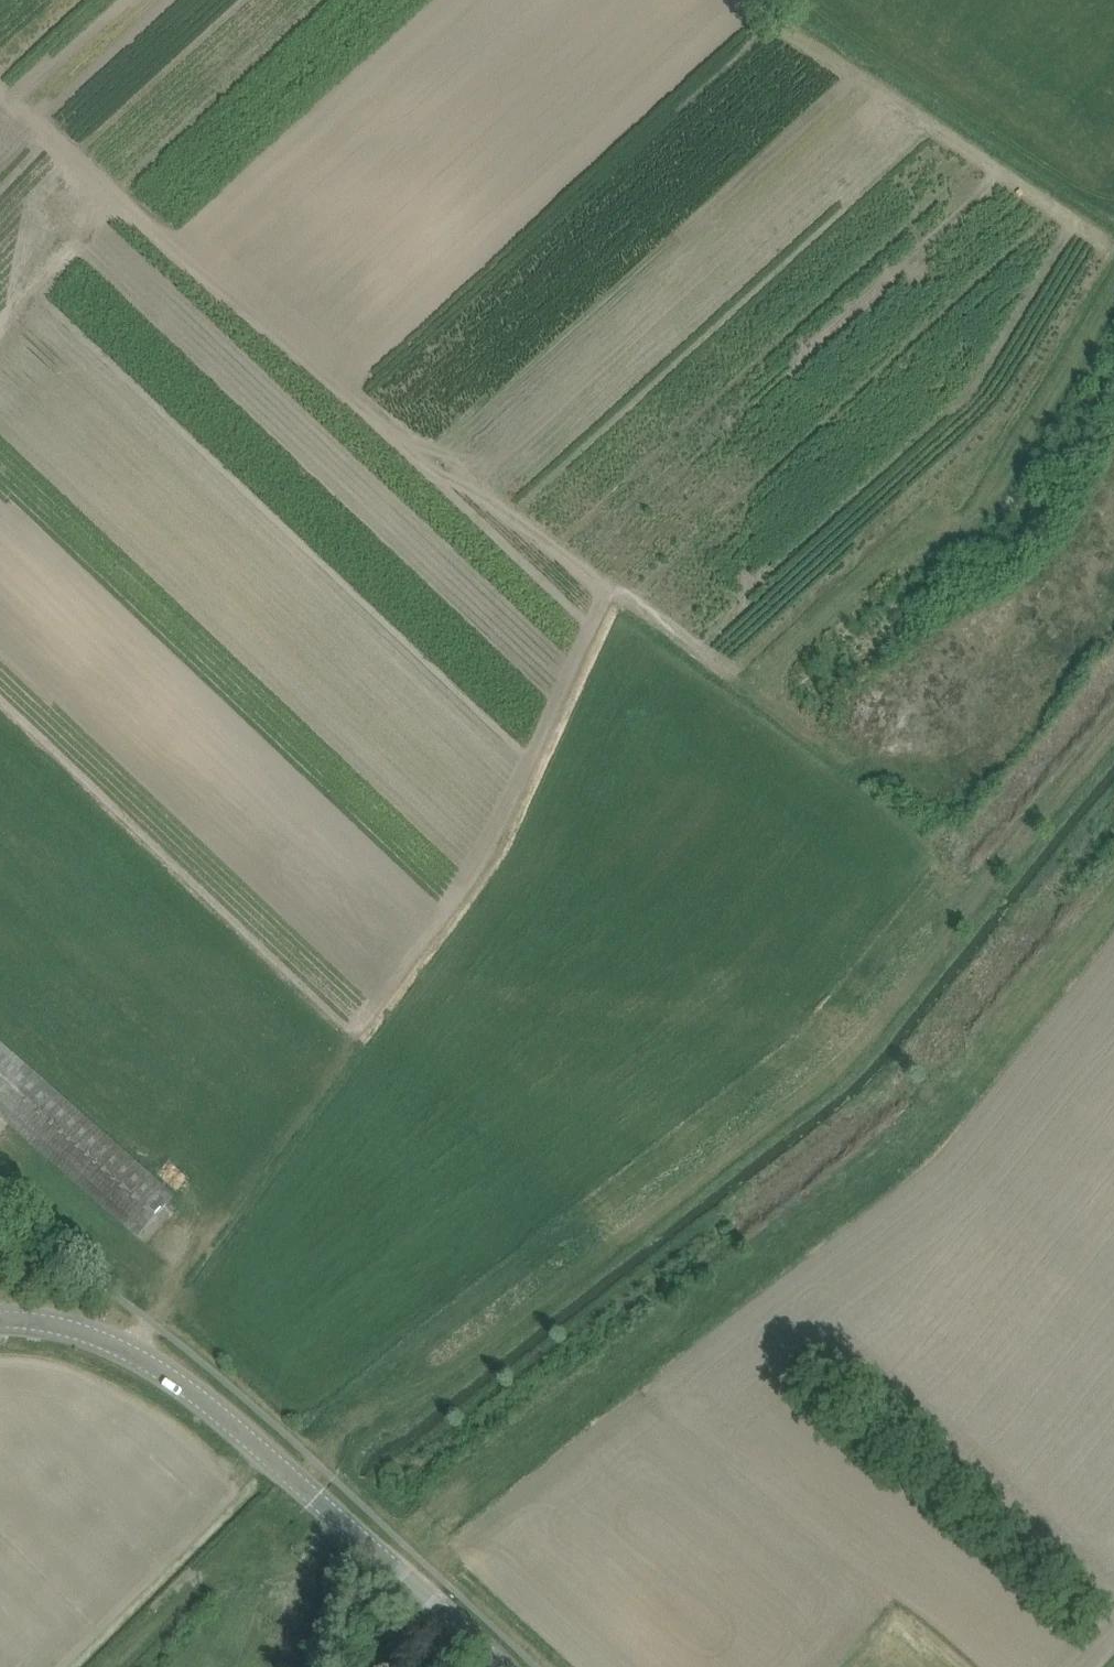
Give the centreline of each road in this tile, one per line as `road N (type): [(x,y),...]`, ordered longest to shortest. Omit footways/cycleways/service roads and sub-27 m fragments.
road 1 (tertiary): [(507,1666),(187,1388),(131,1349),(42,1321),(0,1319)]
road 2 (track): [(343,1521),(304,1562),(279,1666)]

